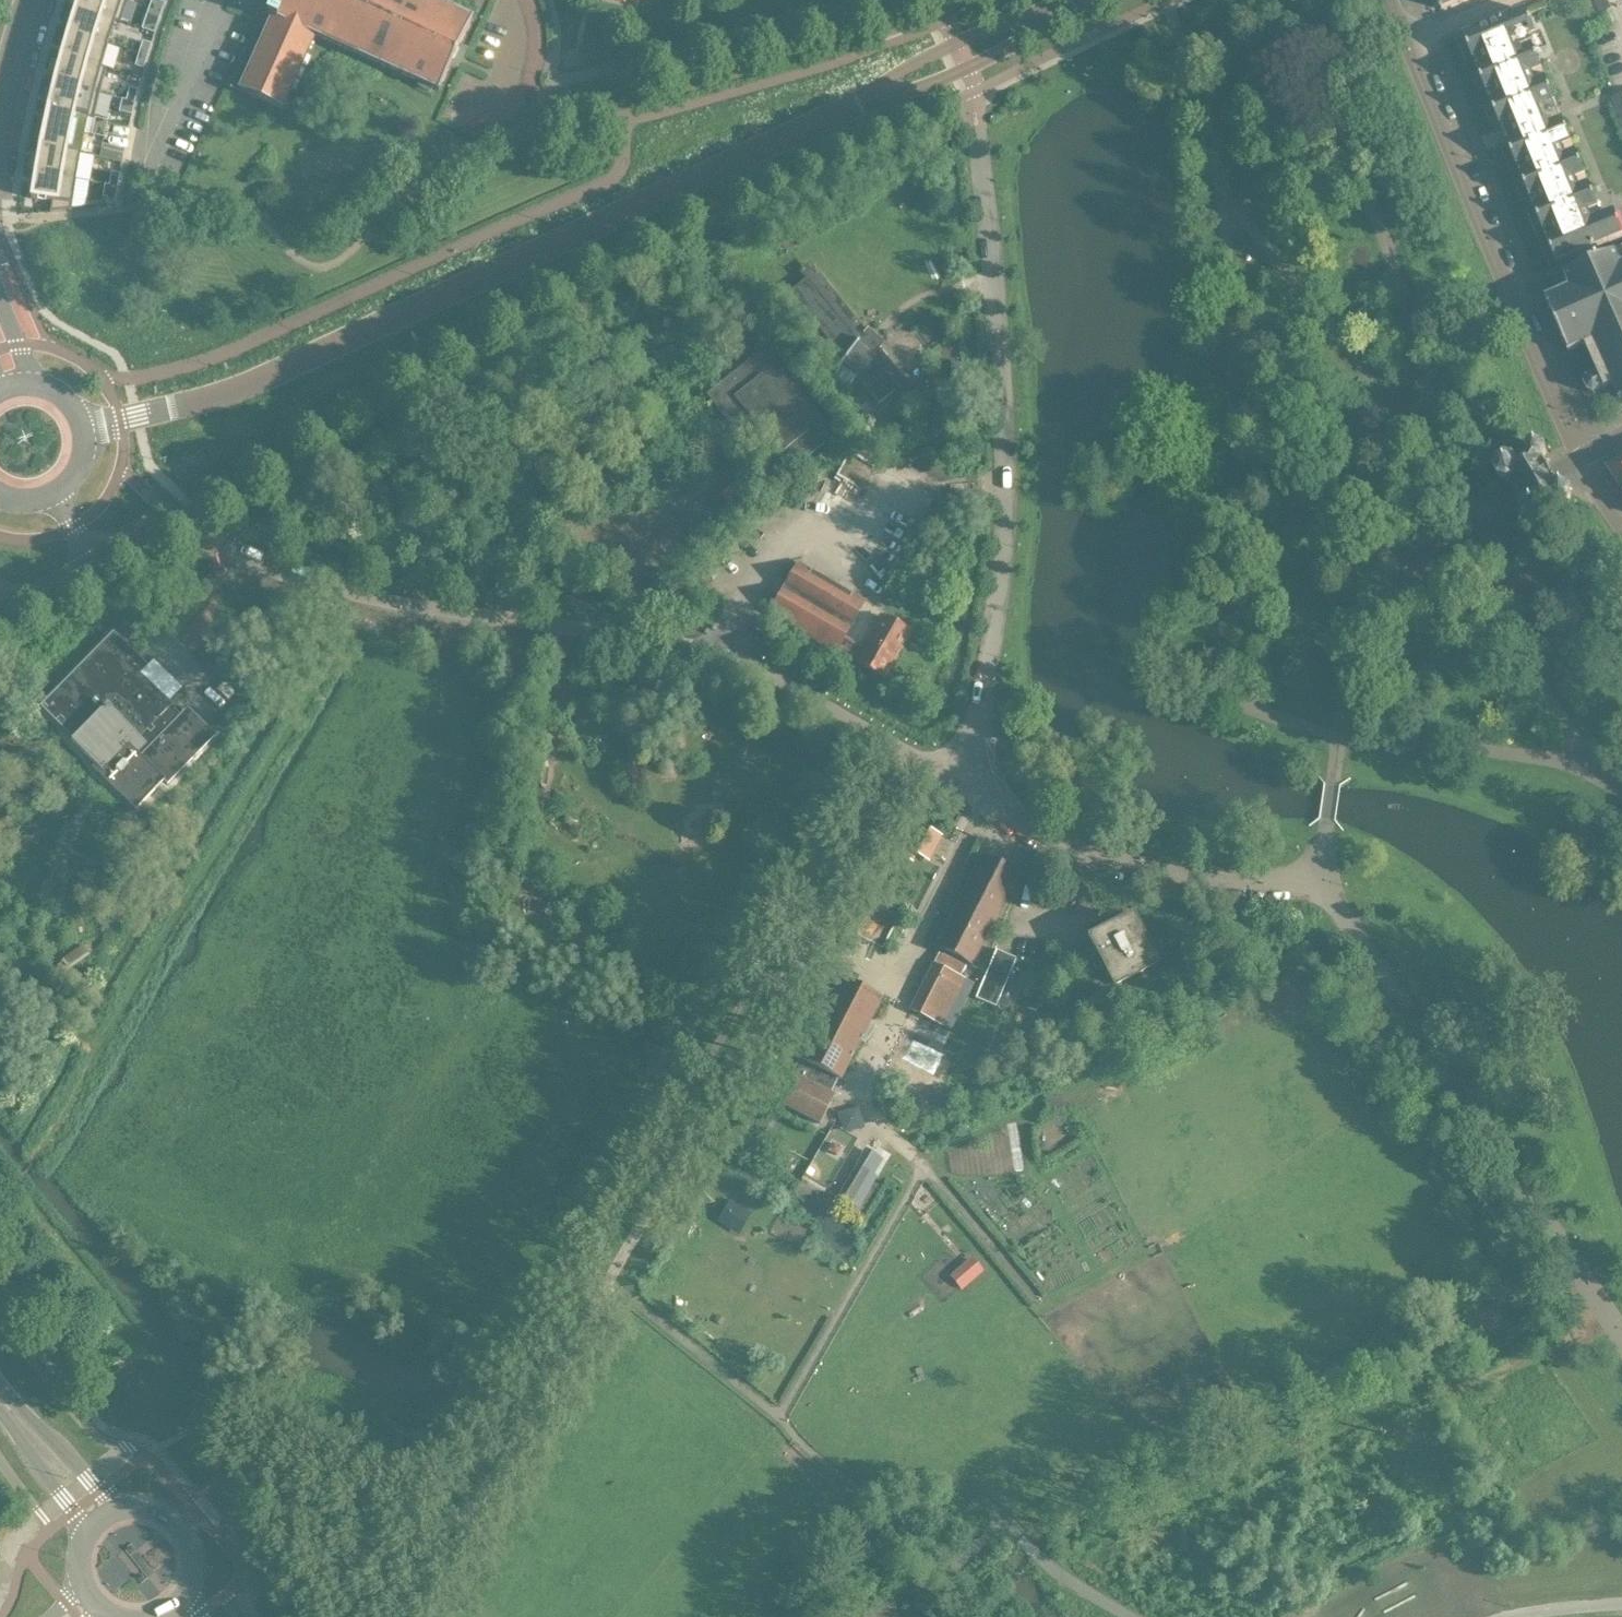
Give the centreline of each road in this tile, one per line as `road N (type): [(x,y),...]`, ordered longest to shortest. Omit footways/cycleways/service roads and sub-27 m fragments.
road 1 (unclassified): [(1621,1330),(1338,904),(1315,888),(1162,874),(1062,847),(960,777)]
road 2 (unclassified): [(84,427),(252,384),(818,122)]
road 3 (unclassified): [(960,777),(754,665),(704,648),(390,599),(311,581),(221,546)]
road 4 (unclassified): [(960,777),(1001,596),(1009,485),(976,117)]
road 5 (unclassified): [(1582,457),(1407,45)]
road 6 (unclassified): [(1075,3),(917,60),(818,122)]
road 7 (unclassified): [(818,122),(967,67),(1075,3)]
road 8 (residential): [(625,117),(533,93),(530,0)]
road 9 (residential): [(215,0),(149,159)]
road 10 (secondary): [(182,1603),(194,1555),(184,1532),(165,1515),(115,1511)]
road 11 (secondary): [(10,1407),(88,1533)]
road 12 (secondary): [(115,1511),(10,1407)]
road 13 (unclassified): [(95,566),(175,520),(221,546)]
road 14 (tertiary): [(0,116),(30,0)]

